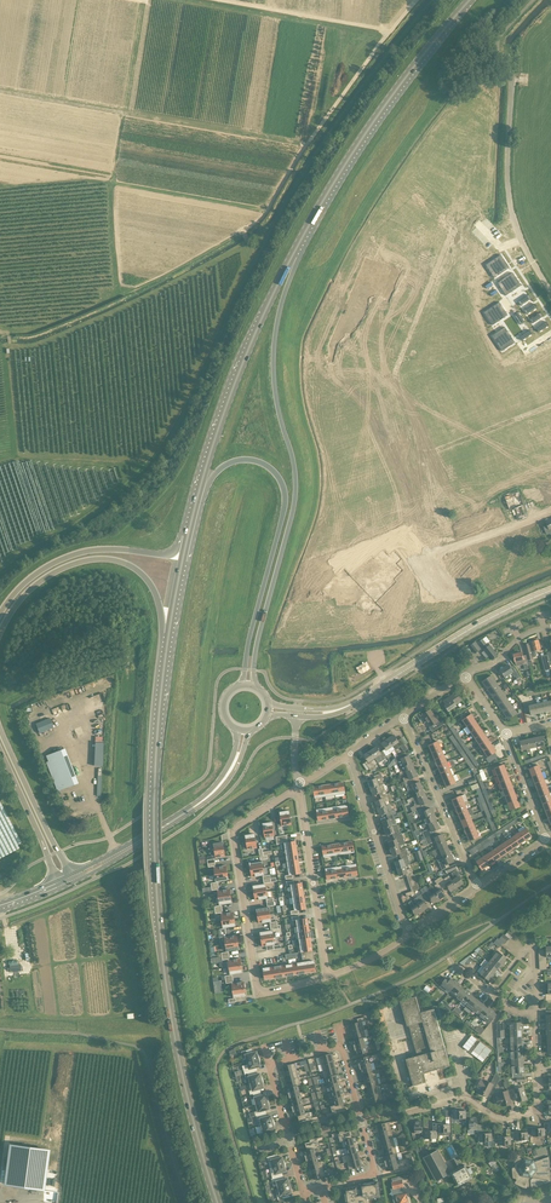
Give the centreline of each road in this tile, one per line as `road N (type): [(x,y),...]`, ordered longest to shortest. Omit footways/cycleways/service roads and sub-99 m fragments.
road 1 (primary): [(218,1202),(176,1041),(157,896),(157,736),(169,632)]
road 2 (primary): [(254,685),(295,491),(273,354),(298,247)]
road 3 (primary): [(197,500),(220,468),(241,459),(269,465),(284,487),(243,684)]
road 4 (residential): [(327,976),(259,990),(233,832),(298,787)]
road 5 (primary): [(298,247),(397,89),(473,0)]
road 6 (tertiary): [(298,712),(355,703),(457,636),(550,590)]
road 7 (primary): [(197,500),(243,363),(298,247)]
road 8 (primary): [(0,632),(37,584),(102,559),(148,581),(169,632)]
road 9 (track): [(244,234),(265,215),(380,43)]
road 10 (primary): [(188,535),(169,554),(102,550),(61,559),(29,578),(0,614)]
road 11 (residential): [(422,531),(474,580),(533,557),(513,483)]
road 12 (residential): [(341,1045),(269,1066),(304,1193)]
road 13 (unclassified): [(521,240),(509,206),(511,92),(503,49)]
road 14 (residential): [(327,976),(298,787)]
road 15 (residential): [(410,931),(350,753)]
road 16 (track): [(204,0),(387,35)]
road 17 (residential): [(478,884),(403,715)]
road 18 (residential): [(538,1069),(533,1111),(498,1119),(458,1098),(408,1113)]
road 19 (primary): [(72,879),(0,730)]
road 20 (primary): [(0,753),(59,885)]
road 21 (residential): [(429,380),(507,361),(550,335)]
road 22 (residential): [(491,994),(534,948),(536,1012)]
road 23 (primary): [(170,822),(221,789),(251,730)]
road 24 (residential): [(304,1193),(373,1171),(361,1119)]
road 25 (residential): [(433,436),(484,428),(550,400)]
road 26 (primary): [(234,728),(235,752),(215,785),(170,822)]

